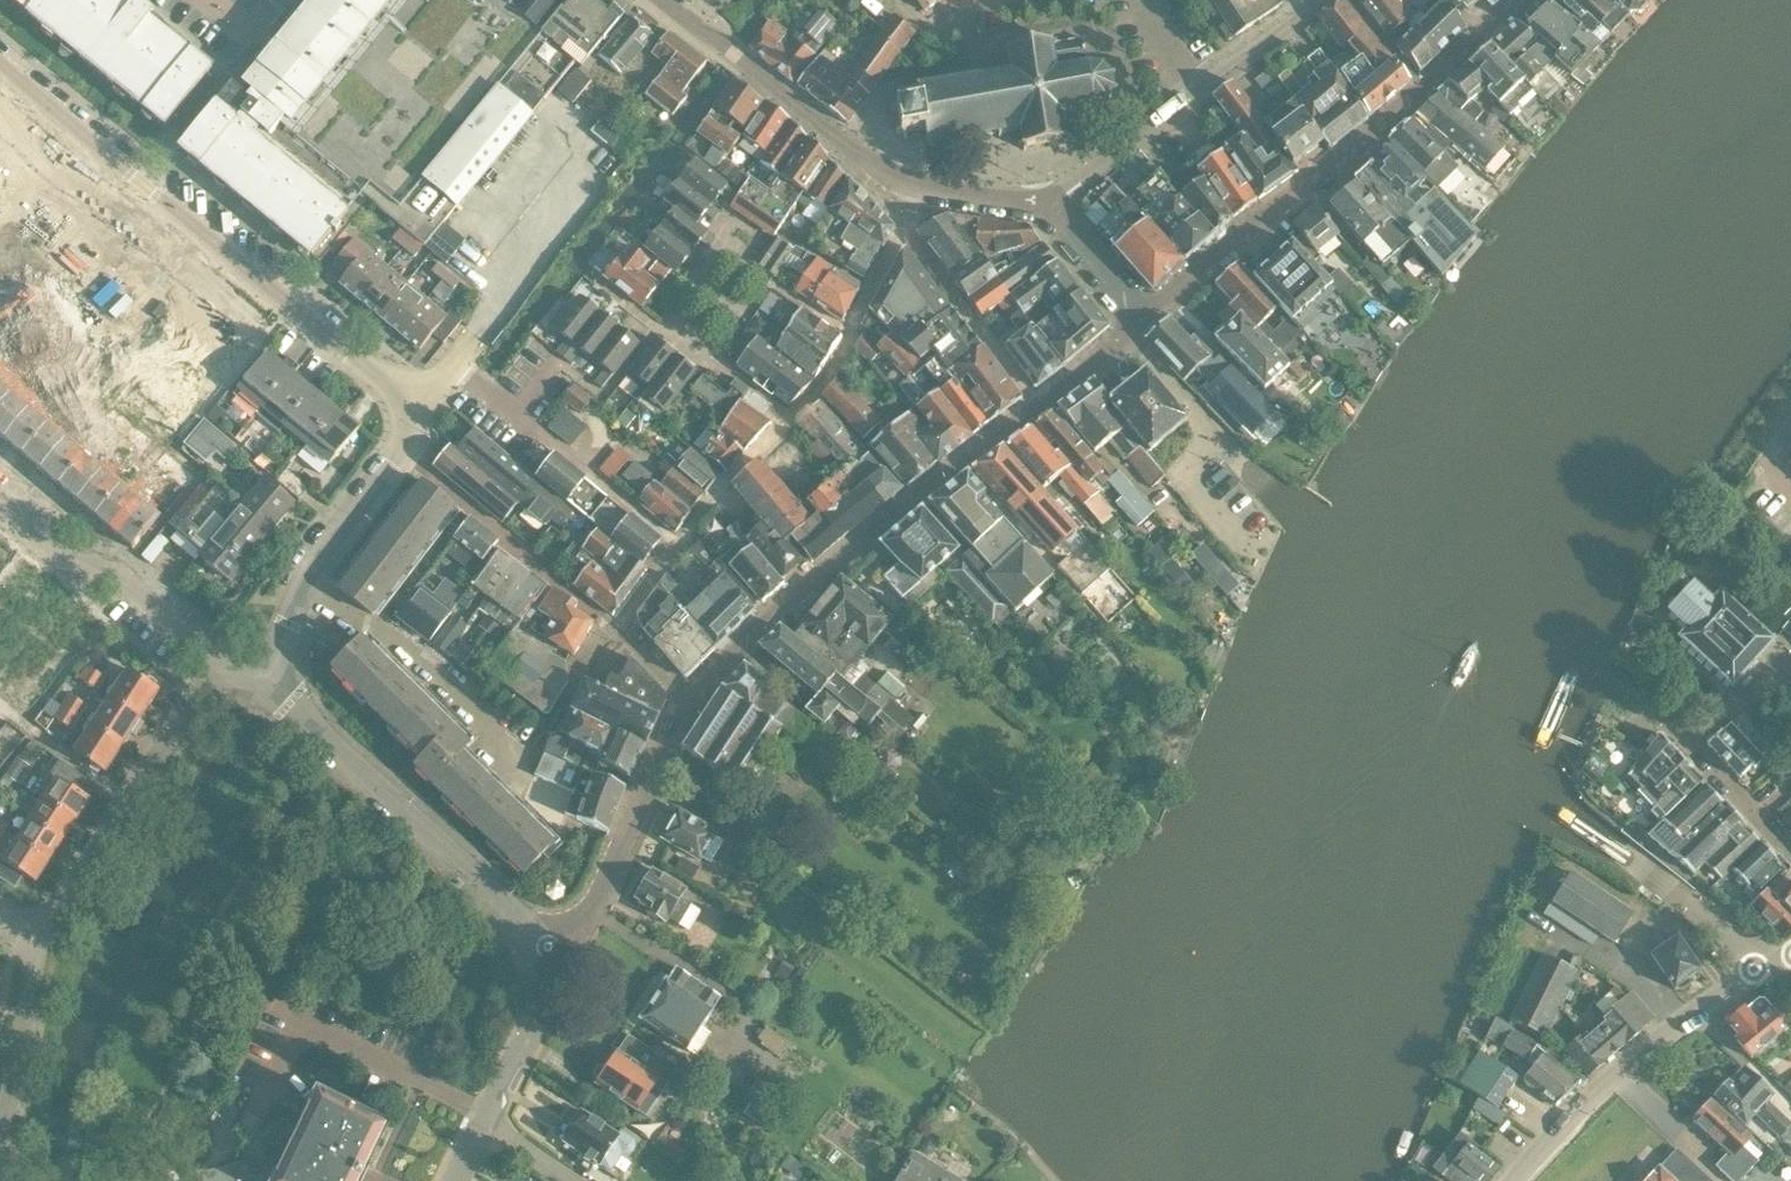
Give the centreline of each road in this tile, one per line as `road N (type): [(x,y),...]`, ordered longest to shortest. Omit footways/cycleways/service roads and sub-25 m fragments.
road 1 (residential): [(1131,332),(829,566),(692,700)]
road 2 (tertiary): [(423,407),(0,63)]
road 3 (residential): [(1144,320),(1521,0)]
road 4 (residential): [(925,191),(814,396),(678,542)]
road 5 (tertiary): [(549,946),(305,716),(242,675)]
road 6 (residential): [(38,939),(205,691),(242,675)]
road 7 (tertiary): [(1511,1180),(1619,1070),(1767,965)]
road 8 (residential): [(423,407),(456,367),(678,542)]
road 9 (tertiary): [(662,0),(848,148),(925,191)]
road 10 (tertiary): [(0,509),(56,557),(120,574),(242,675)]
road 11 (residential): [(692,700),(590,916),(549,946)]
road 12 (residential): [(517,765),(474,706),(310,570)]
road 13 (residential): [(617,628),(396,449)]
road 14 (residential): [(0,1157),(38,939)]
road 15 (tertiary): [(1265,483),(1131,332)]
road 16 (tertiary): [(1047,203),(1198,92)]
road 17 (tertiary): [(484,1118),(541,1005),(549,946)]
road 18 (tertiary): [(1767,965),(1646,869)]
road 19 (tertiary): [(1198,92),(1320,0)]
road 20 (tertiary): [(1144,320),(1047,203)]
road 21 (tertiary): [(310,570),(396,449)]
road 22 (tertiary): [(242,675),(284,629),(310,570)]
road 23 (tertiary): [(925,191),(1047,203)]

